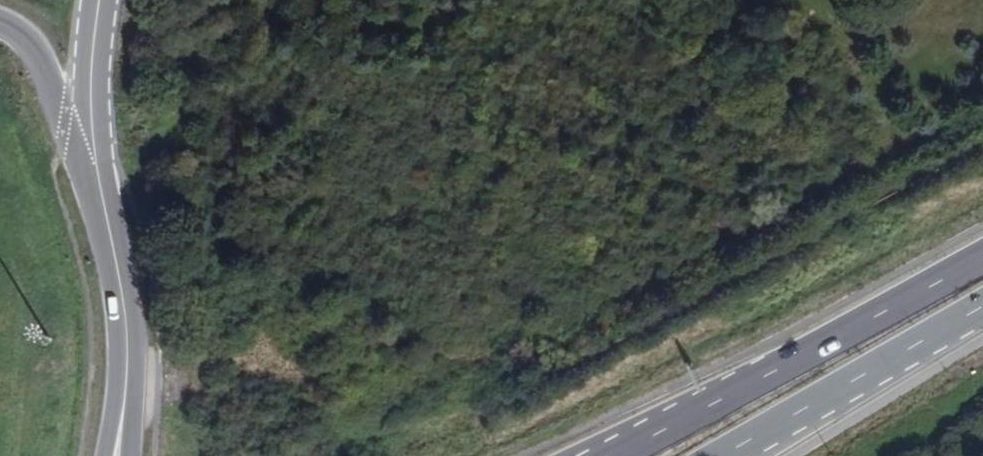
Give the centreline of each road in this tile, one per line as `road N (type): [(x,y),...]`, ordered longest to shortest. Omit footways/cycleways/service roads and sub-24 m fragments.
road 1 (primary): [(982,254),(610,455)]
road 2 (primary): [(724,455),(982,305)]
road 3 (primary): [(89,155),(130,343),(128,390)]
road 4 (primary): [(0,29),(25,43),(89,155)]
road 5 (primary): [(99,0),(89,155)]

